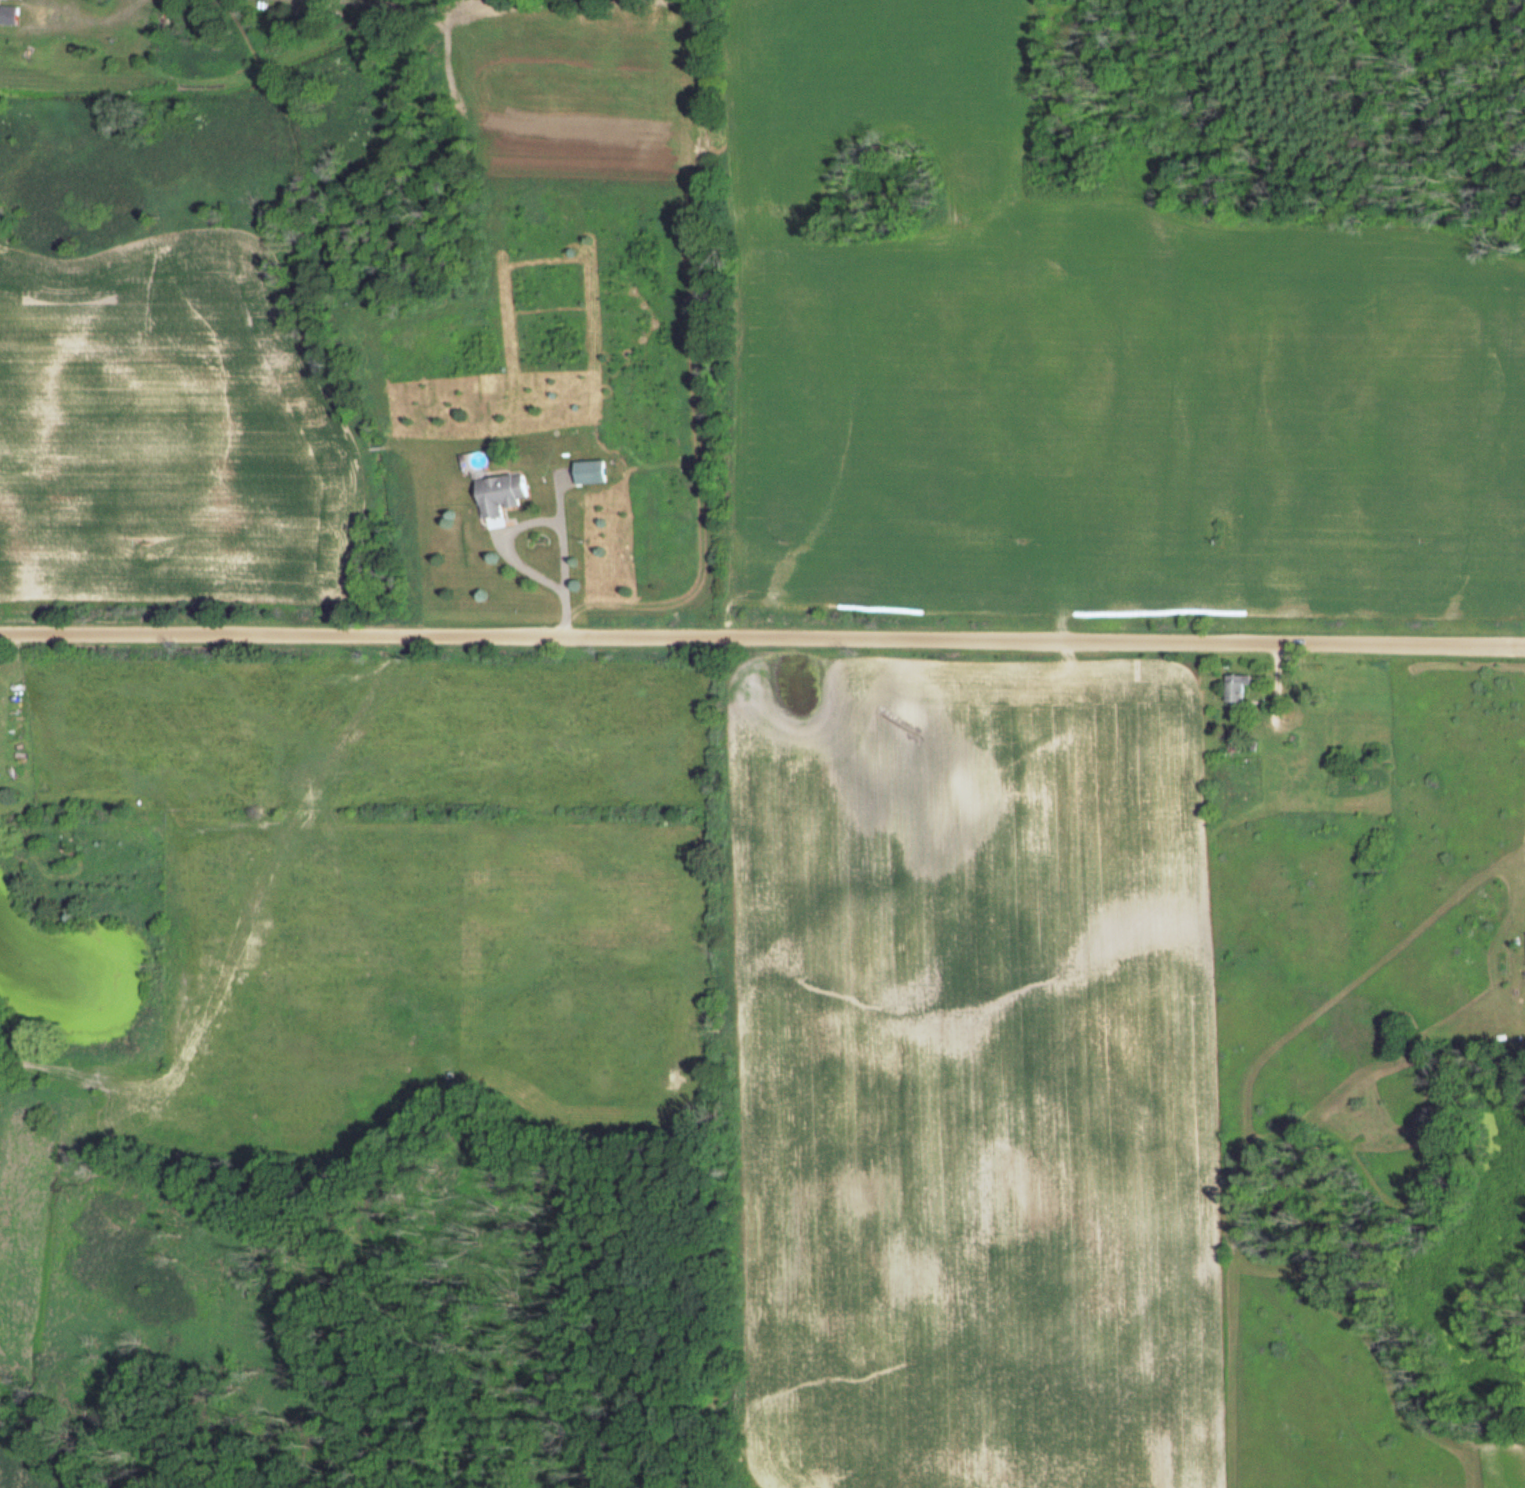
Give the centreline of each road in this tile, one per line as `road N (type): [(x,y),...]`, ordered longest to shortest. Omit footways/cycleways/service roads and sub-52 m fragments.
road 1 (residential): [(1524,646),(0,635)]

